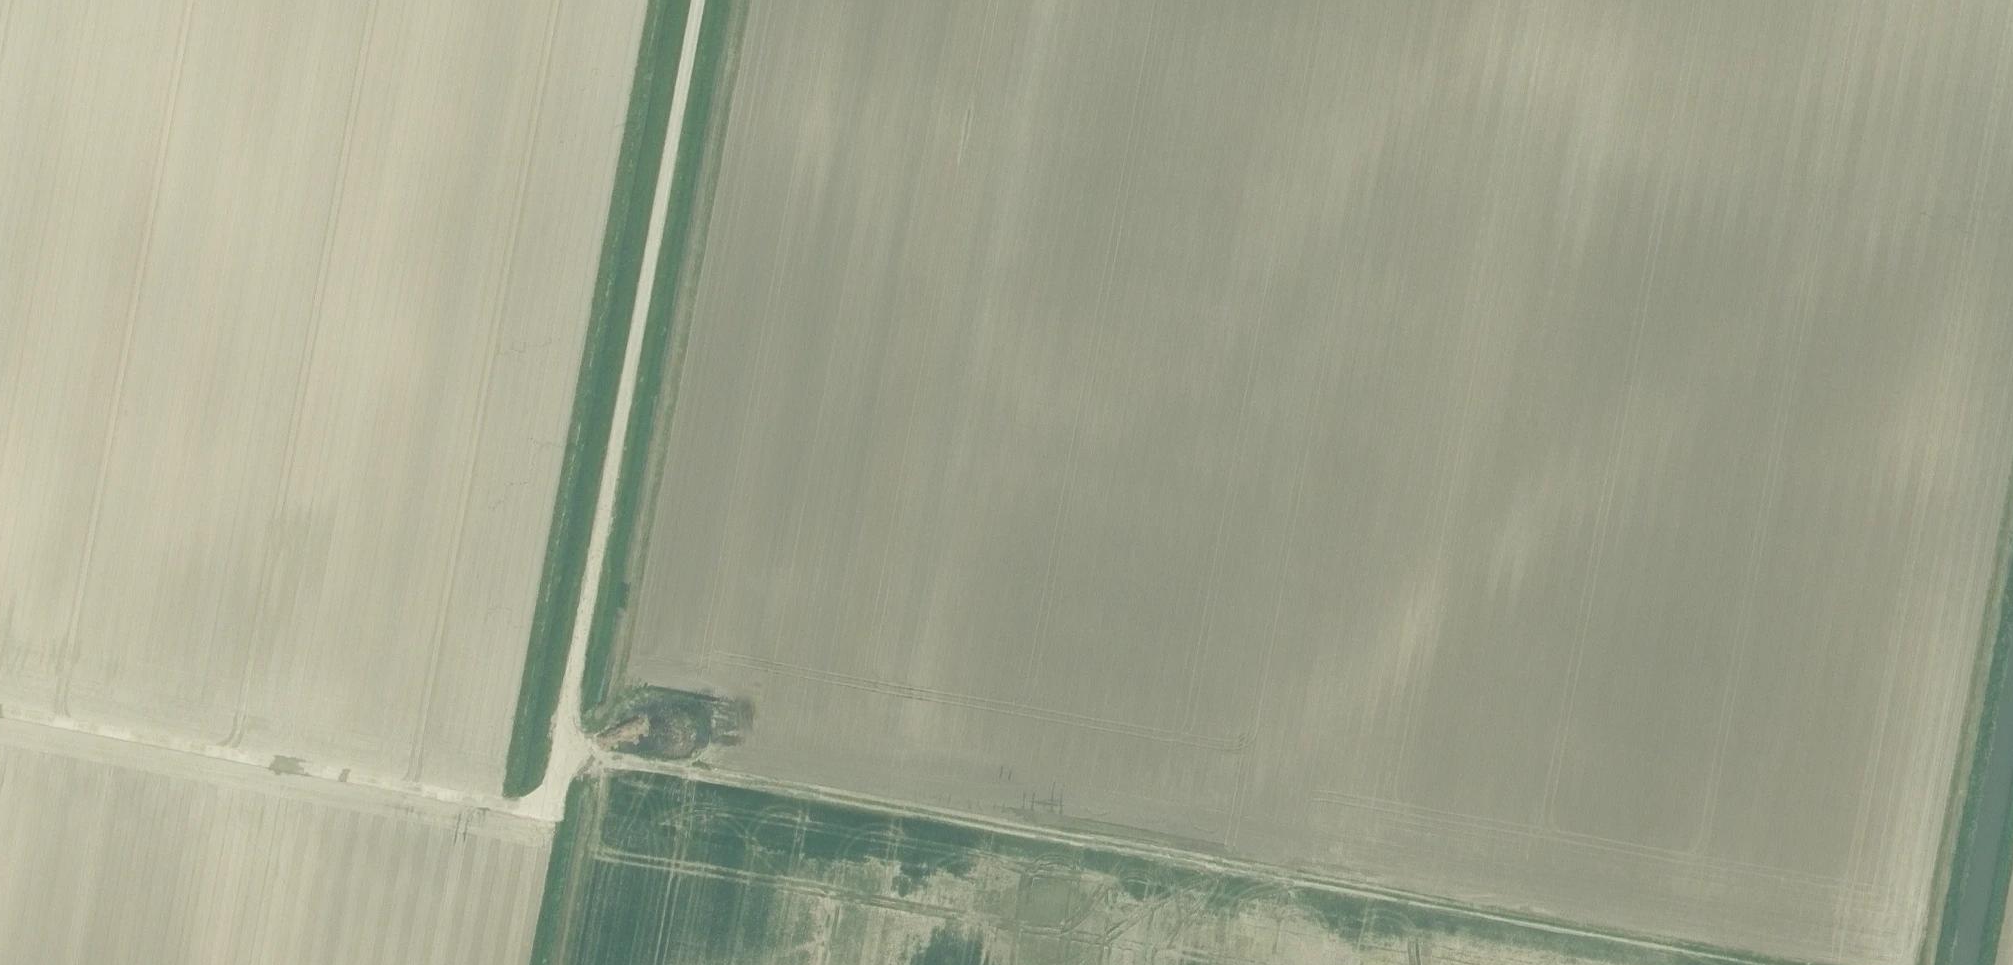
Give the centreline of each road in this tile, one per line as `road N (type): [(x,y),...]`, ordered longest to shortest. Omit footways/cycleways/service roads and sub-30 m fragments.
road 1 (unclassified): [(547,814),(698,0)]
road 2 (track): [(547,814),(0,709)]

